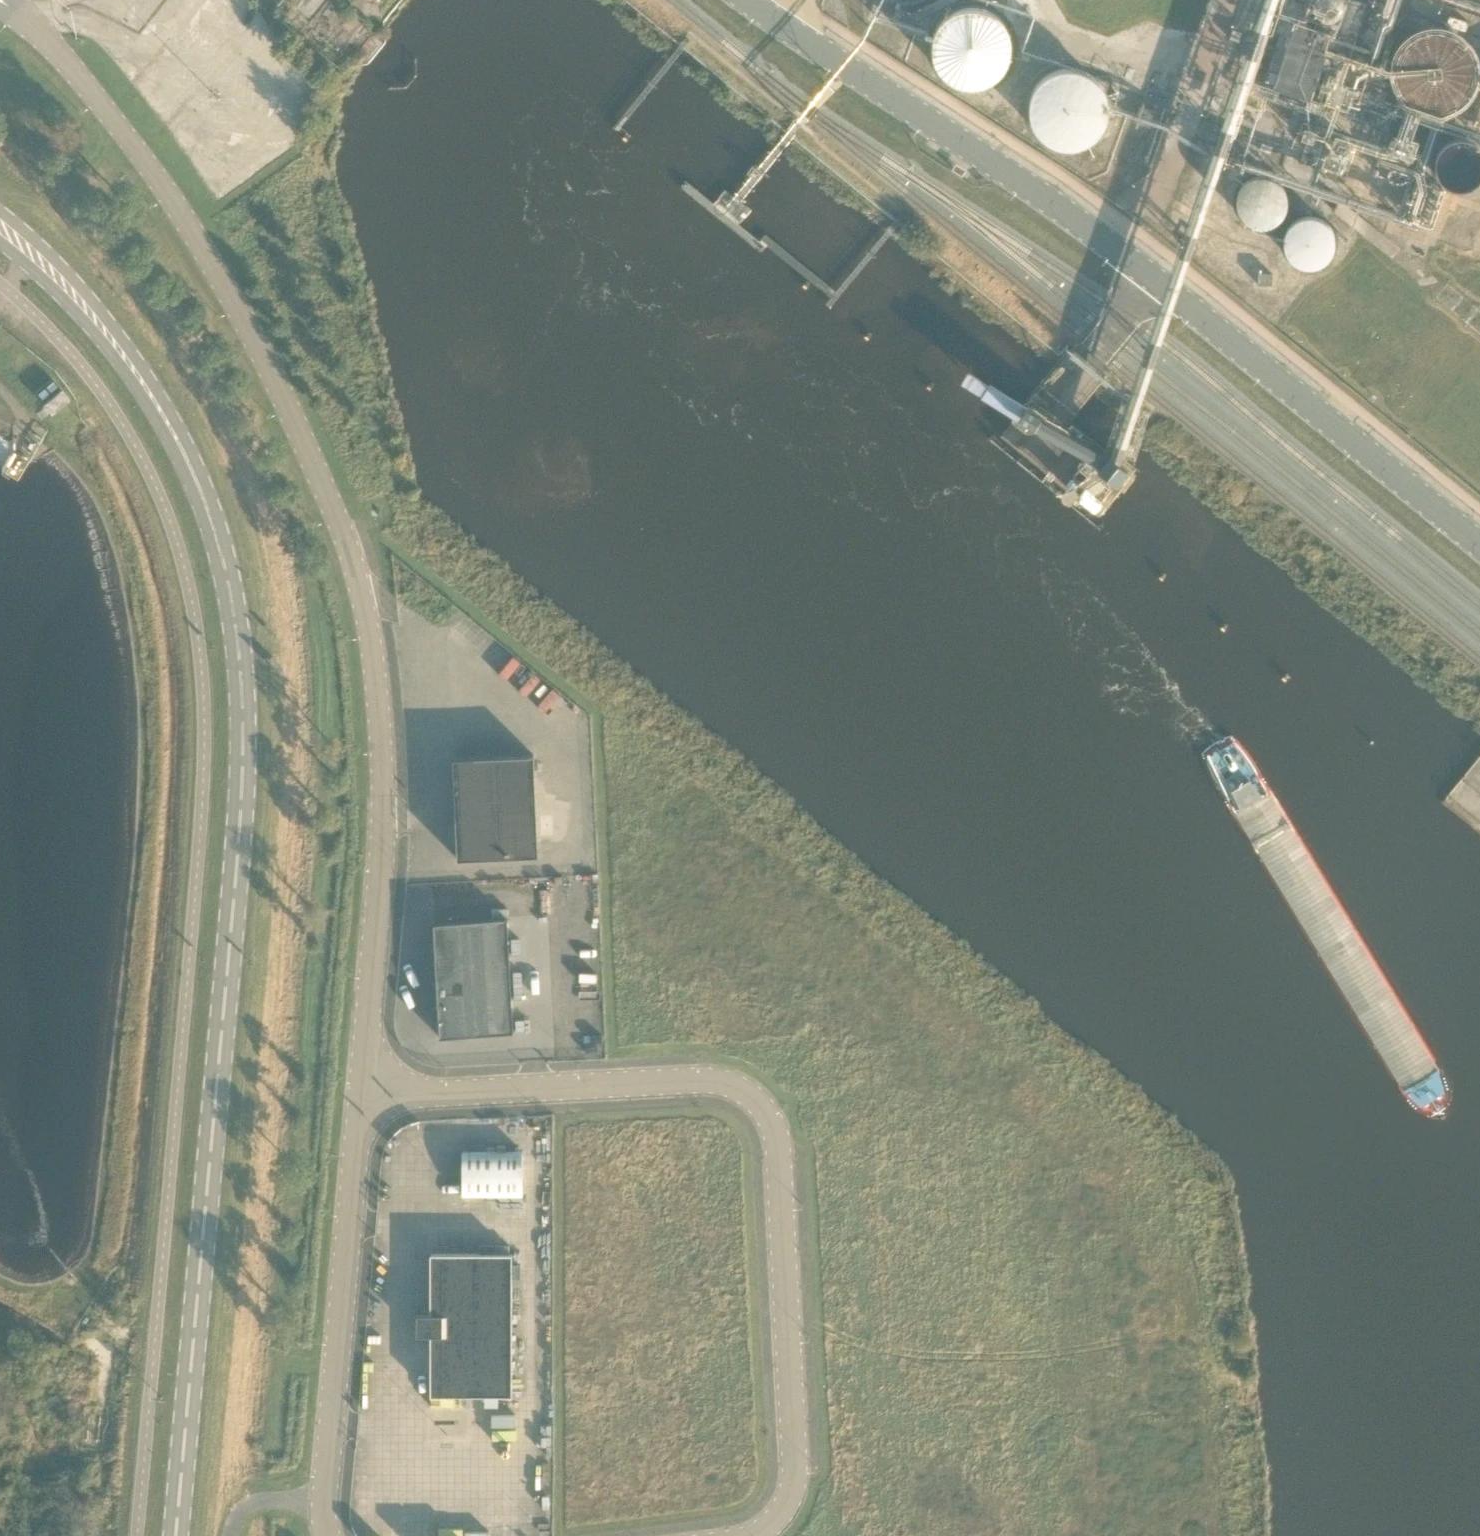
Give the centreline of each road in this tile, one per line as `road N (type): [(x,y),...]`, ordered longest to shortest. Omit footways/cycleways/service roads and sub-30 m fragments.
road 1 (unclassified): [(2,0),(65,59),(188,225),(272,372),(345,535),(369,631),(382,755),(361,1097)]
road 2 (secondary): [(177,1535),(242,775),(231,593)]
road 3 (tertiary): [(1479,557),(1060,217),(746,0)]
road 4 (unclassified): [(757,1535),(781,1513),(791,1483),(777,1135),(766,1109),(743,1087),(695,1077)]
road 5 (secondary): [(231,593),(232,564),(217,518),(153,386),(70,274),(0,211)]
road 6 (unclassified): [(361,1097),(322,1497),(327,1535)]
road 7 (secondary): [(0,242),(67,303),(145,405),(231,593)]
road 8 (unclassified): [(695,1077),(361,1097)]

